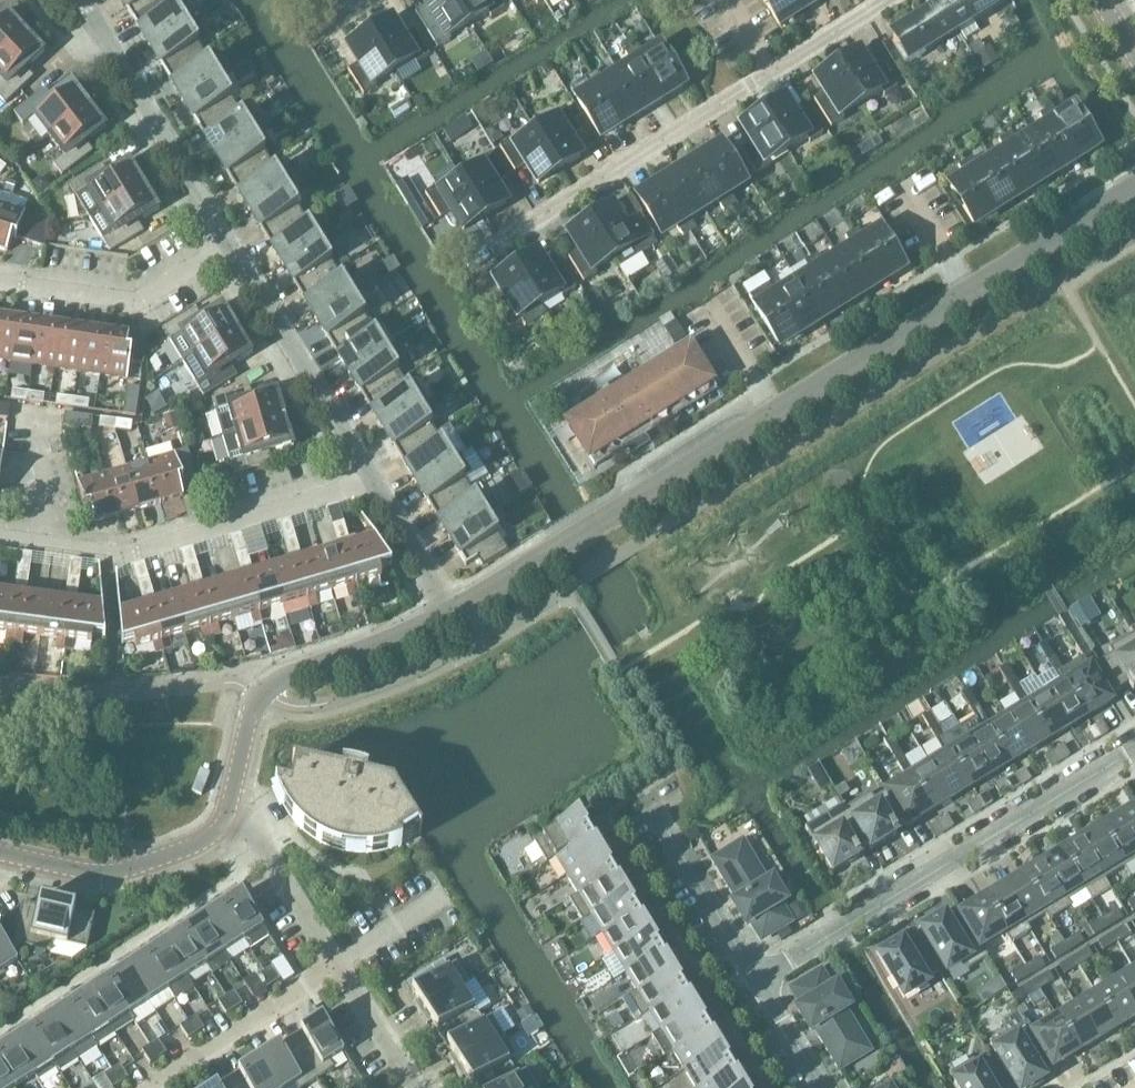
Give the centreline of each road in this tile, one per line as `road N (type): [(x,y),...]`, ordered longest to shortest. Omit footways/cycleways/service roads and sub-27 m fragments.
road 1 (tertiary): [(1134,187),(455,609)]
road 2 (residential): [(892,0),(472,259)]
road 3 (residential): [(759,977),(1134,748)]
road 4 (residential): [(373,482),(121,554),(0,537)]
road 5 (tertiary): [(455,609),(283,678),(254,704),(227,819)]
road 6 (residential): [(233,247),(83,0)]
road 7 (residential): [(373,482),(233,247)]
road 8 (residential): [(233,247),(137,302),(0,282)]
road 9 (tertiary): [(227,819),(209,837),(125,869),(86,871),(0,852)]
road 10 (residential): [(147,1087),(340,961)]
road 11 (residential): [(759,977),(648,805)]
road 12 (residential): [(340,961),(268,854),(227,819)]
road 13 (residential): [(455,609),(373,482)]
road 14 (residential): [(423,1087),(340,961)]
road 15 (residential): [(826,1087),(759,977)]

